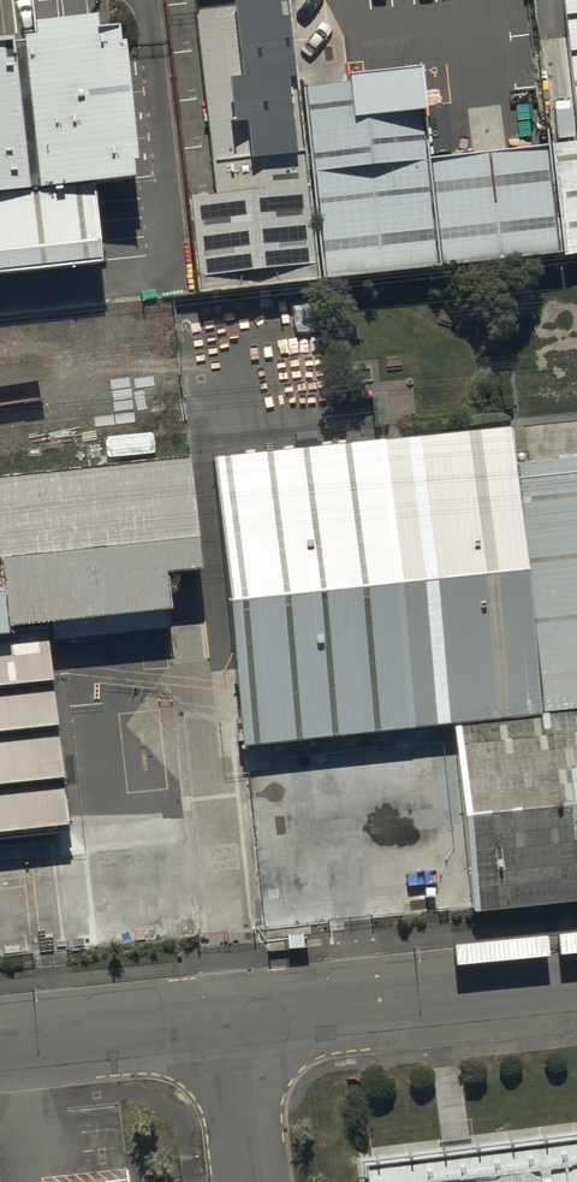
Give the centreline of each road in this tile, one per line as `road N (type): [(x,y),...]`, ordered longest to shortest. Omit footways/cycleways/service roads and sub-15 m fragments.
road 1 (unclassified): [(236,1018),(576,982)]
road 2 (unclassified): [(0,1043),(236,1018)]
road 3 (unclassified): [(236,1018),(252,1181)]

